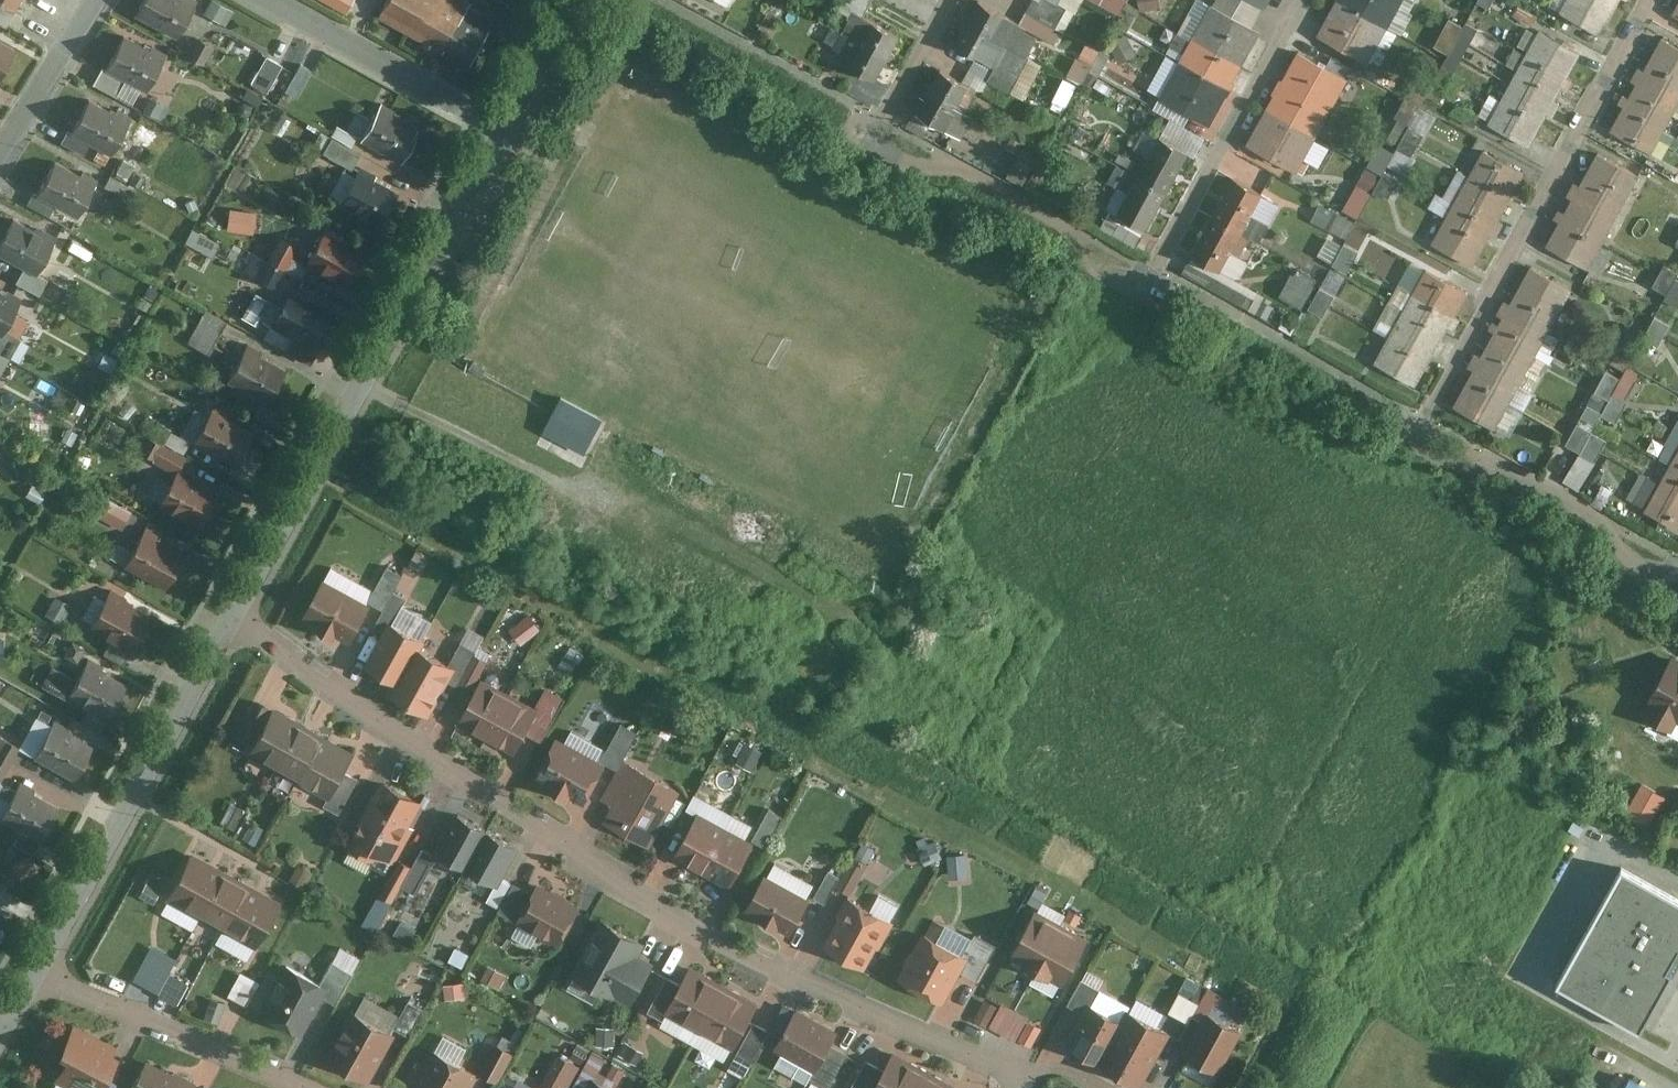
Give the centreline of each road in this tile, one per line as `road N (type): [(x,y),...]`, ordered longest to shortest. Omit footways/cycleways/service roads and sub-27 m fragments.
road 1 (residential): [(230,622),(657,907),(1026,1087)]
road 2 (residential): [(1677,560),(1426,421),(1653,0)]
road 3 (residential): [(506,128),(230,622)]
road 4 (residential): [(1154,271),(881,121),(948,0)]
road 5 (residential): [(230,622),(33,975)]
road 6 (residential): [(1154,271),(1303,0)]
road 7 (residential): [(283,1087),(33,975)]
road 8 (residential): [(270,0),(506,128)]
road 9 (residential): [(0,154),(98,0)]
road 10 (residential): [(576,0),(506,128)]

